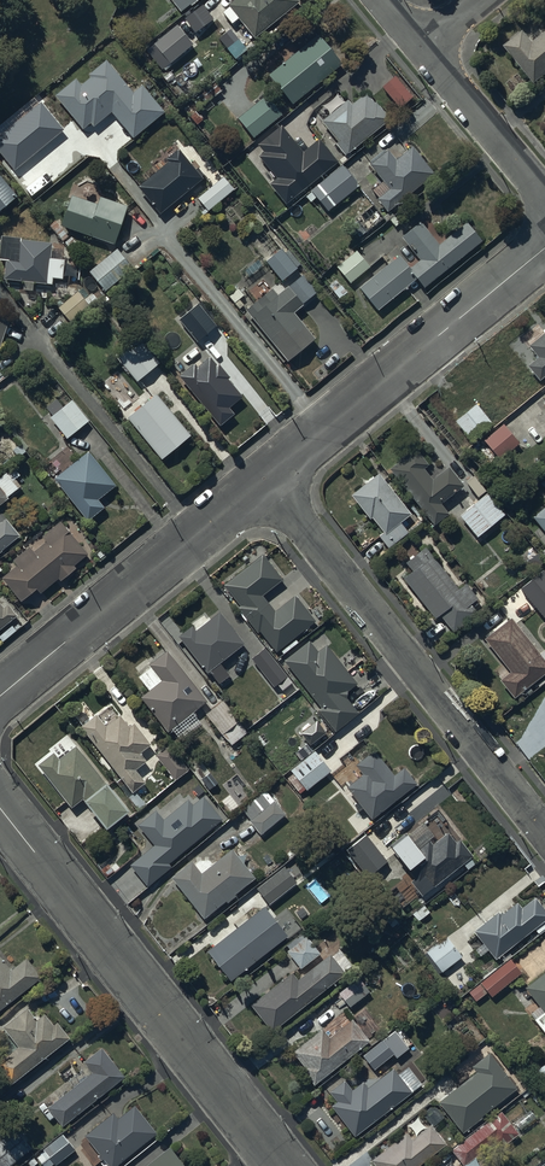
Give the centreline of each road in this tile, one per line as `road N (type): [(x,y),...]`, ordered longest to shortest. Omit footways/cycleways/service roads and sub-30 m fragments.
road 1 (residential): [(0,808),(283,1165)]
road 2 (residential): [(544,824),(266,477)]
road 3 (residential): [(544,247),(266,477)]
road 4 (residential): [(266,477),(0,697)]
road 5 (residential): [(424,46),(544,198)]

